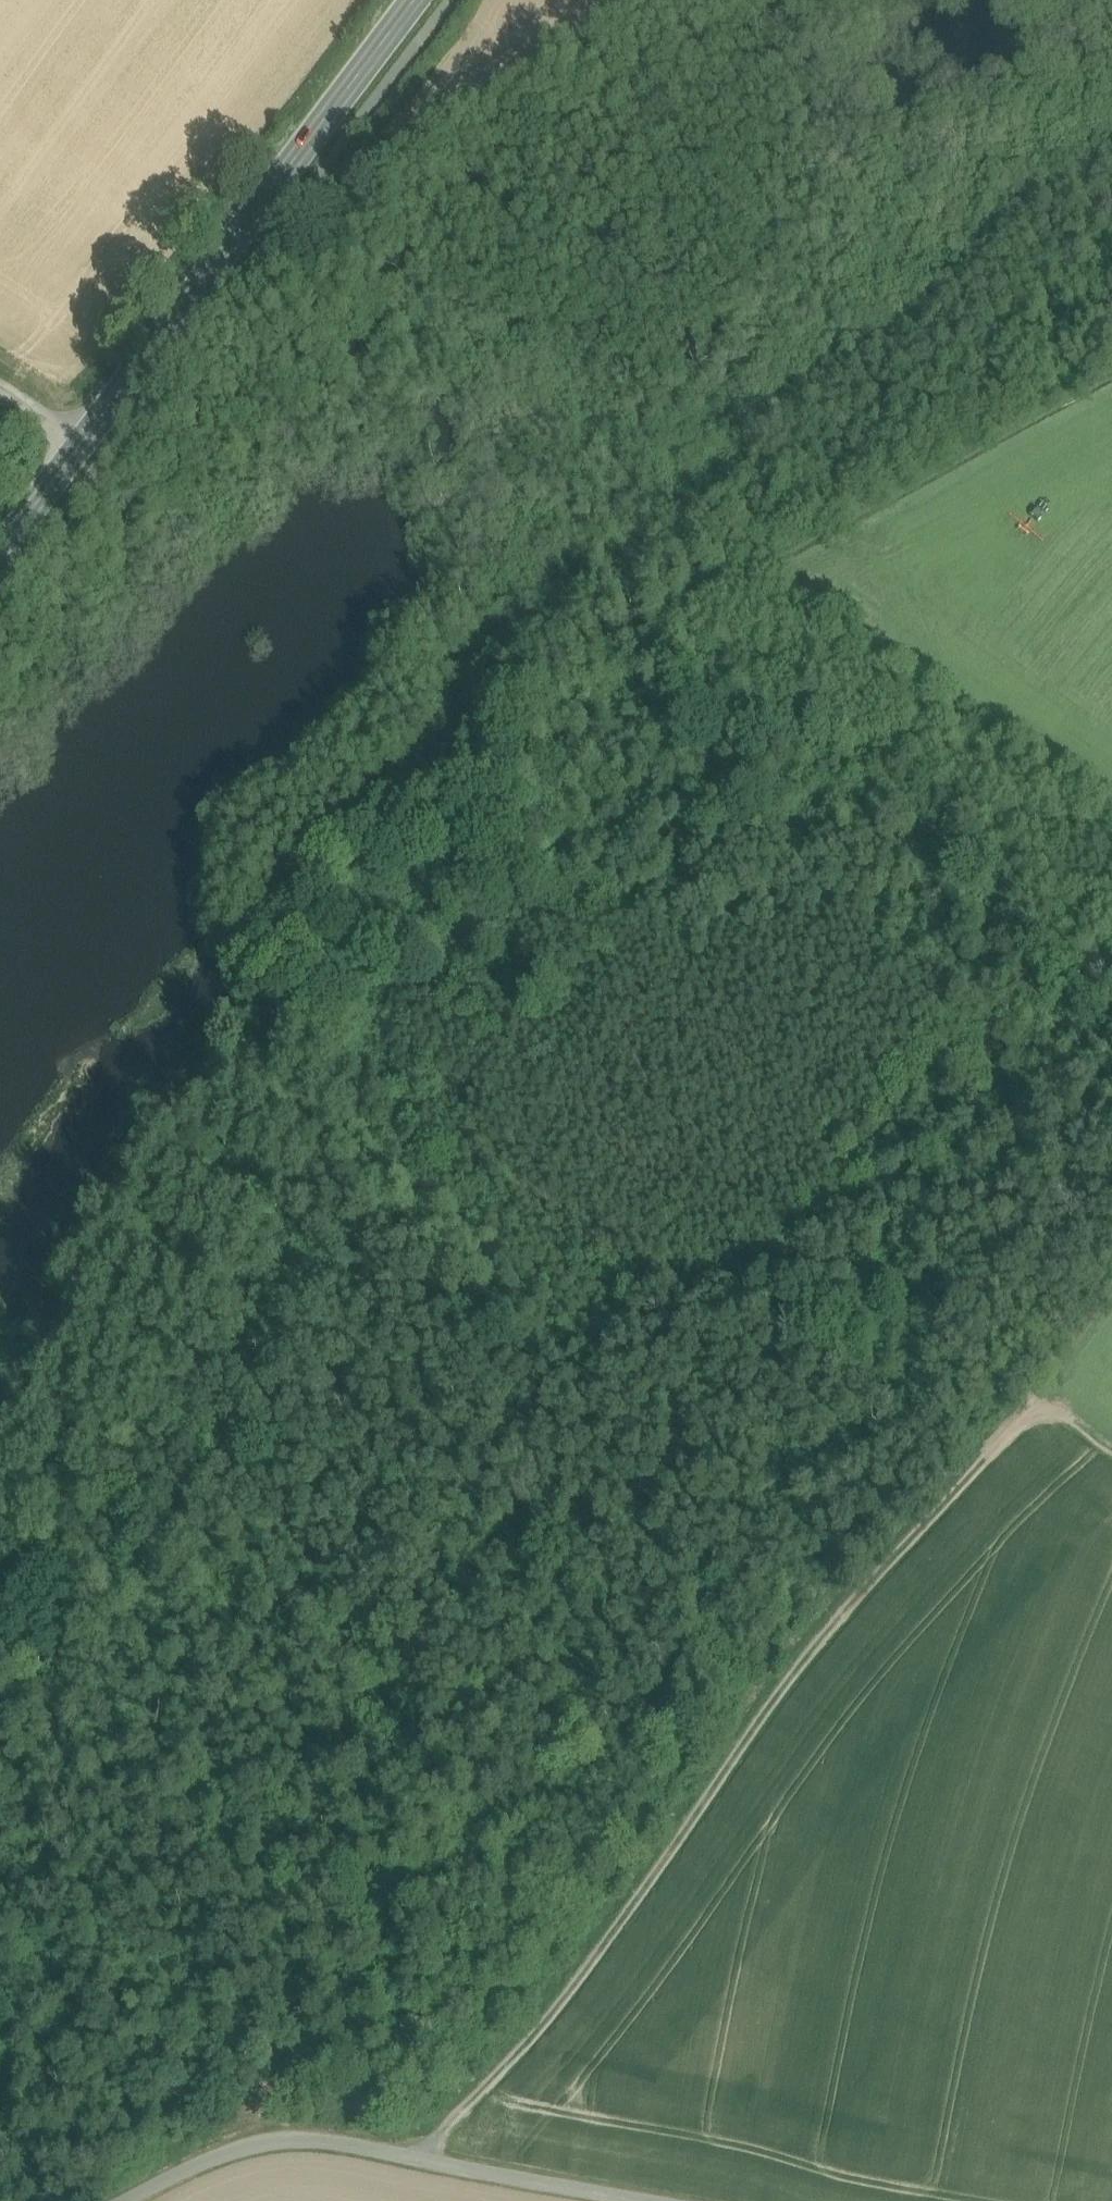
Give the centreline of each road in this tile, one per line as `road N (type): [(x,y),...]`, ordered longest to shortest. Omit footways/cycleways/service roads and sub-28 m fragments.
road 1 (secondary): [(409,0),(0,545)]
road 2 (unclassified): [(129,2200),(207,2162),(290,2140),(642,2200)]

